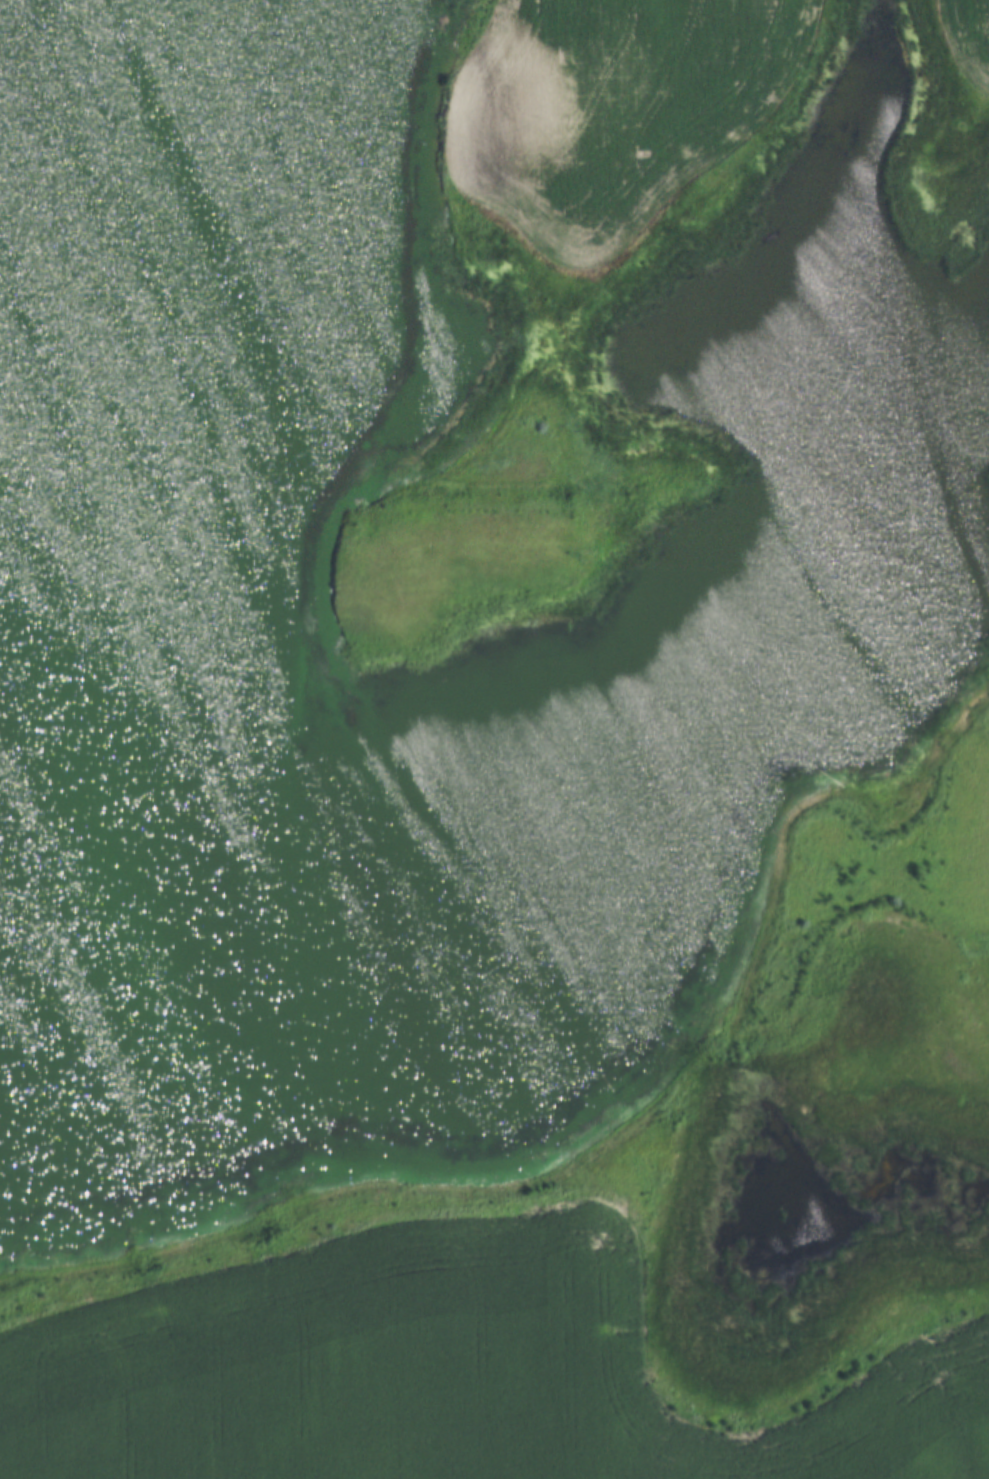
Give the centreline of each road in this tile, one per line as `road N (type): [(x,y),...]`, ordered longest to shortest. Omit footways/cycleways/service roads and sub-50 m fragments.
road 1 (track): [(141,1478),(142,1404),(119,1332),(66,1282),(0,1269)]

